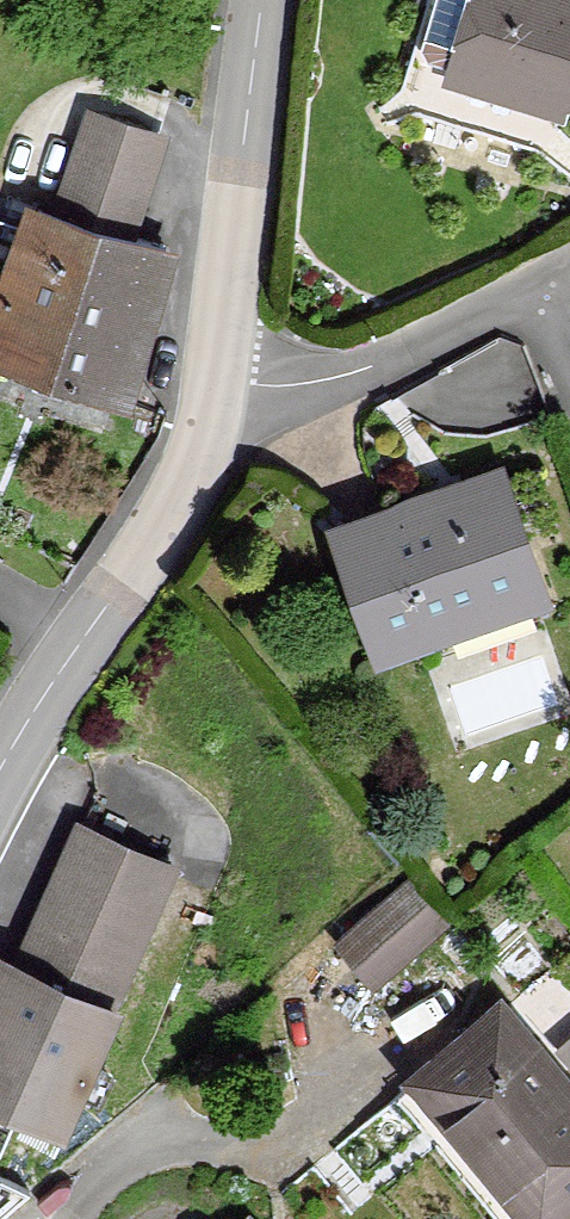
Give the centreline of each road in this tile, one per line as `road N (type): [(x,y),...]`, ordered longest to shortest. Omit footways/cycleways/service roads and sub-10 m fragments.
road 1 (unclassified): [(0,780),(185,478),(212,378)]
road 2 (residential): [(212,378),(317,380),(405,351),(569,262)]
road 3 (unclassified): [(212,378),(260,0)]

